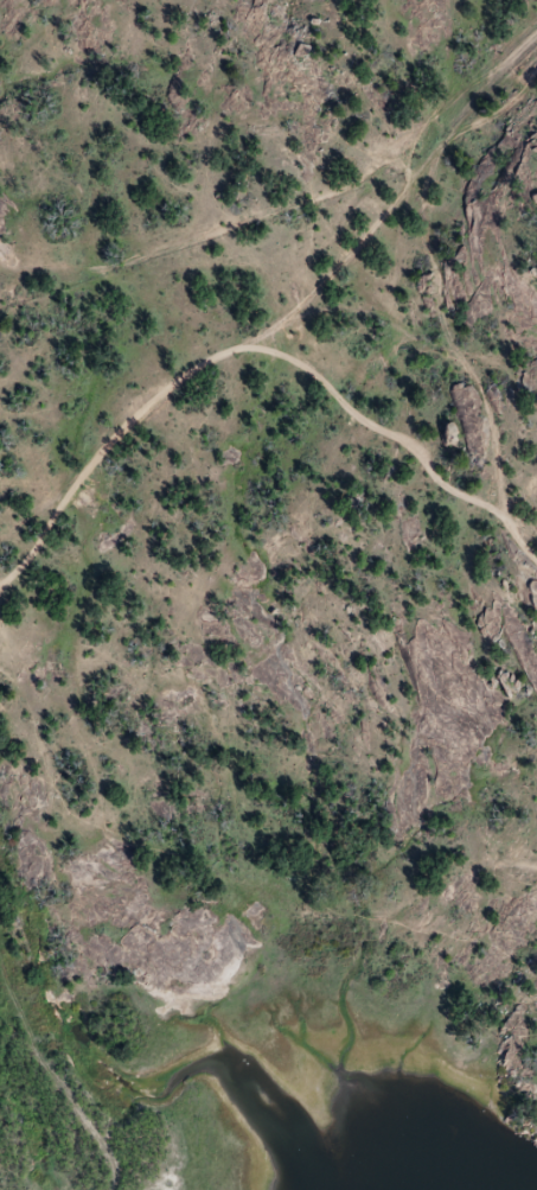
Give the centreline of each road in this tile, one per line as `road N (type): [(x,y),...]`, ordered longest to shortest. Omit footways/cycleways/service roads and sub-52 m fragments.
road 1 (track): [(287,344),(216,358),(76,465),(0,580)]

